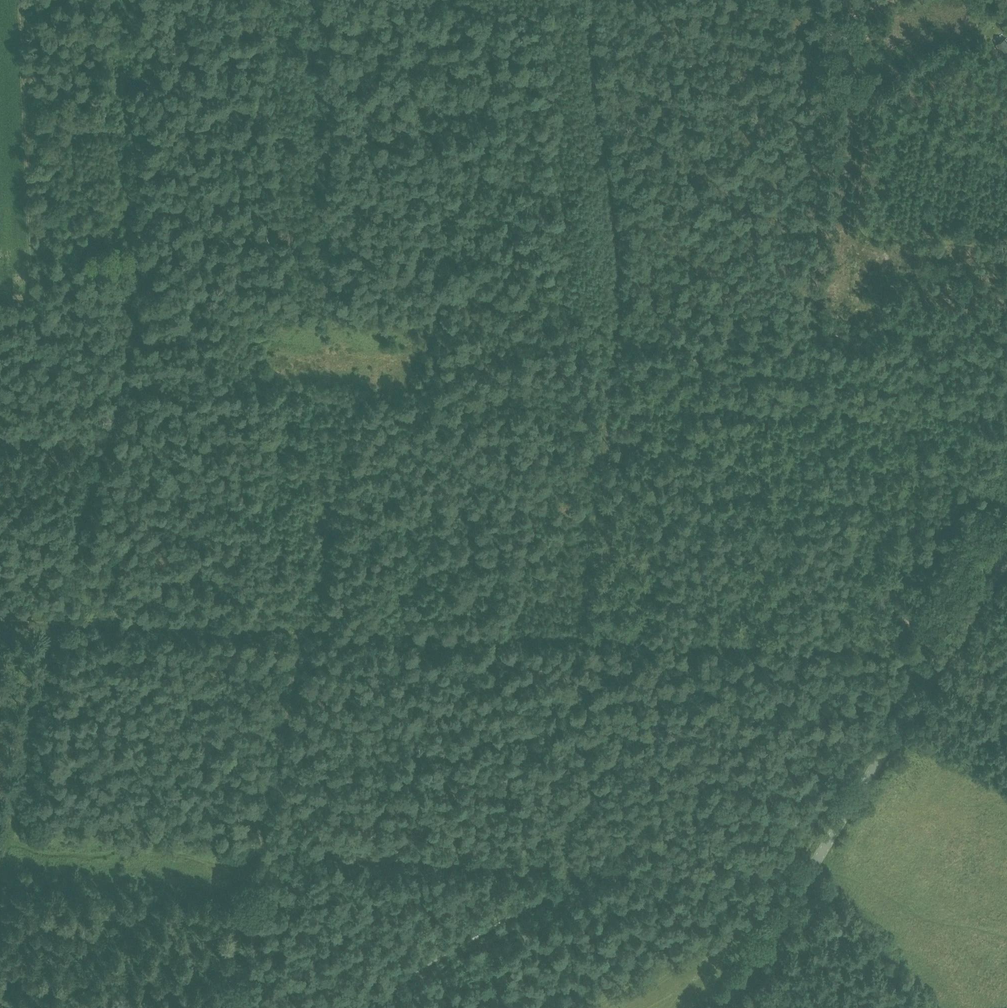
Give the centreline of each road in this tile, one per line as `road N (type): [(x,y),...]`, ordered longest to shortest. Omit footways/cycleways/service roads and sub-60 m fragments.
road 1 (tertiary): [(727,1007),(1006,565)]

